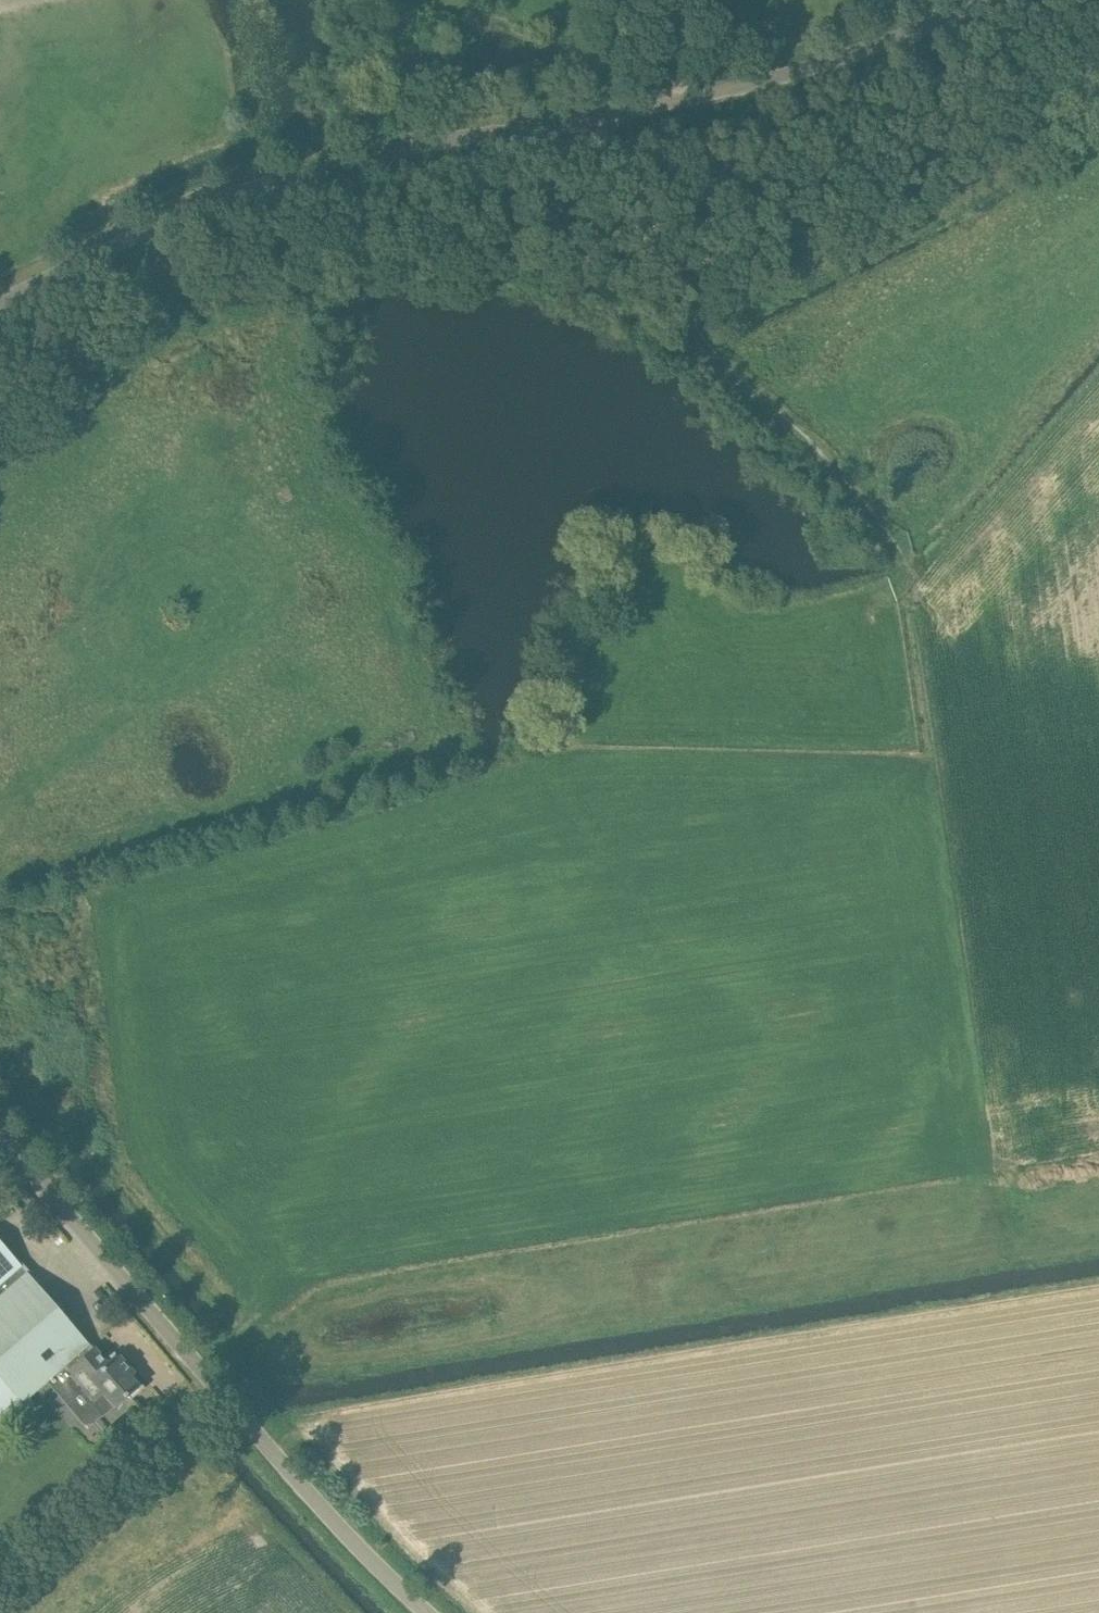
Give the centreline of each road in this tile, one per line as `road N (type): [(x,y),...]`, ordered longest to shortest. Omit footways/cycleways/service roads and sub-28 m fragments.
road 1 (unclassified): [(0,300),(235,193),(415,146),(620,113),(783,76),(991,0)]
road 2 (unclassified): [(427,1612),(319,1504),(0,1135)]

